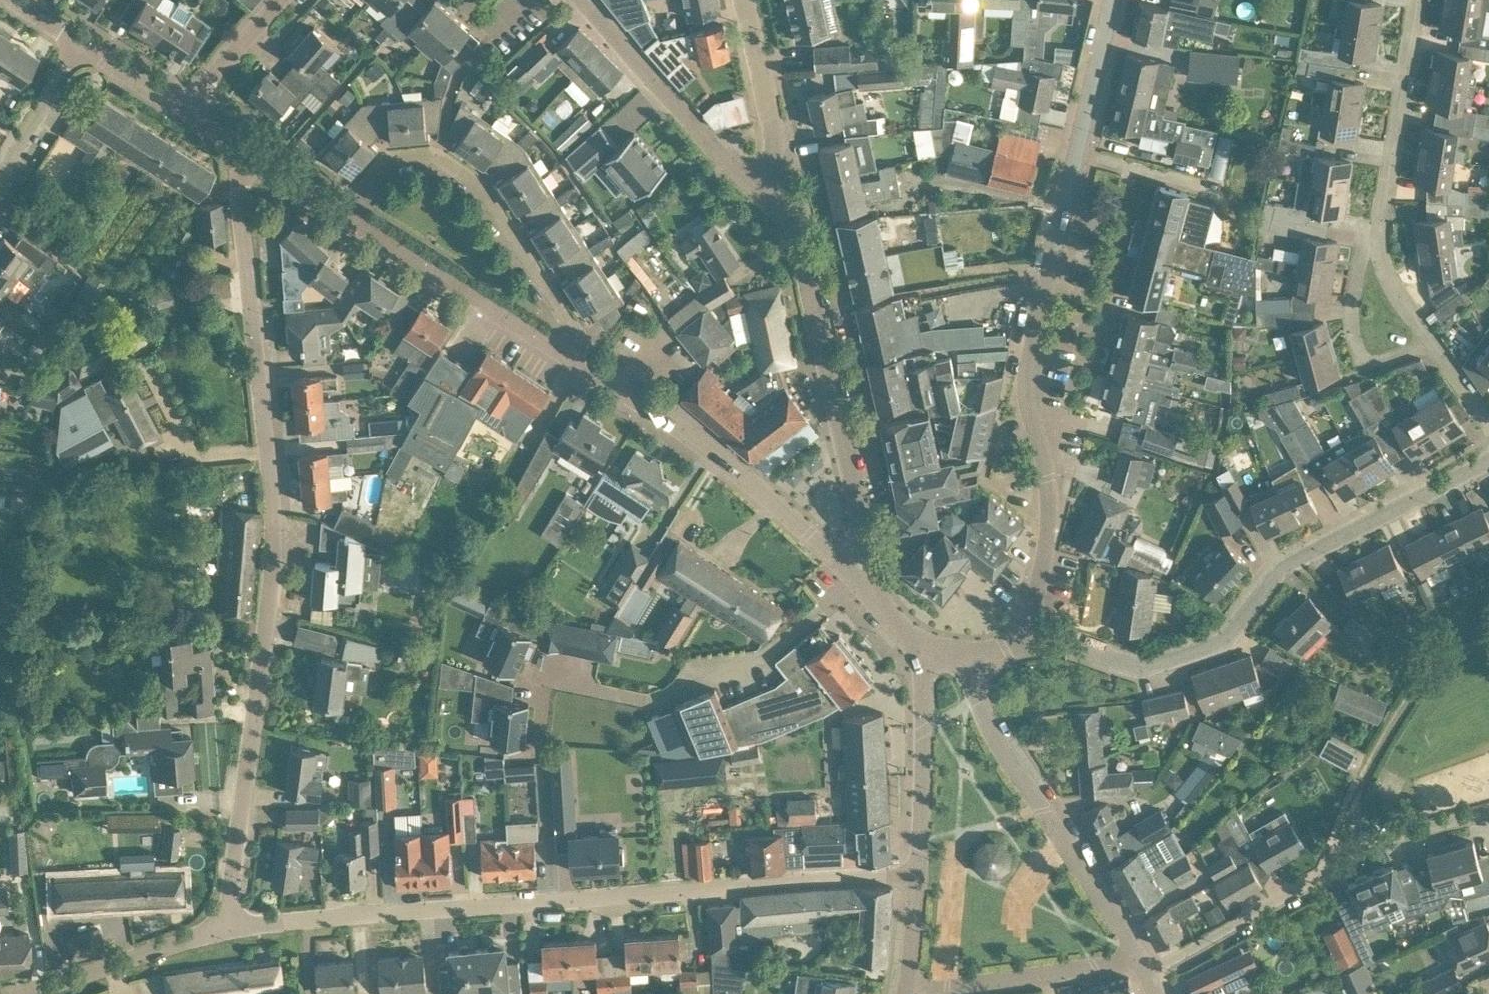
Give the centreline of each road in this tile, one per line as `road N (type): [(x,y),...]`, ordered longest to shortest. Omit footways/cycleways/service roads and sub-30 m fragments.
road 1 (residential): [(234,927),(230,901),(274,560),(270,450),(239,203),(239,174),(252,154)]
road 2 (residential): [(234,927),(918,874)]
road 3 (residential): [(1027,628),(1051,520),(1028,363),(1115,0)]
road 4 (residential): [(1027,628),(1142,667),(1229,638),(1279,568),(1488,458)]
road 5 (tertiary): [(863,585),(866,543),(795,225),(763,190)]
road 6 (residential): [(1145,974),(1336,867),(1488,811)]
road 7 (residential): [(863,585),(756,483),(572,356)]
road 8 (residential): [(344,213),(393,156),(447,158),(479,181),(570,328),(572,356)]
road 9 (residential): [(1140,963),(982,715),(969,660)]
road 10 (track): [(1488,640),(1426,676),(1348,803),(1336,867)]
road 11 (residential): [(572,356),(344,213)]
road 12 (tertiary): [(763,190),(734,169),(577,0)]
road 13 (residential): [(1380,245),(1417,0)]
road 14 (residential): [(908,989),(1140,963)]
road 15 (tertiary): [(918,874),(927,652)]
road 16 (residential): [(24,993),(234,927)]
road 17 (residential): [(1432,341),(1365,362),(1353,321),(1362,249),(1380,245)]
road 18 (residential): [(763,190),(781,151),(745,0)]
road 19 (residential): [(0,182),(80,40)]
road 20 (residential): [(188,107),(281,0)]
road 21 (residential): [(188,107),(80,40)]

